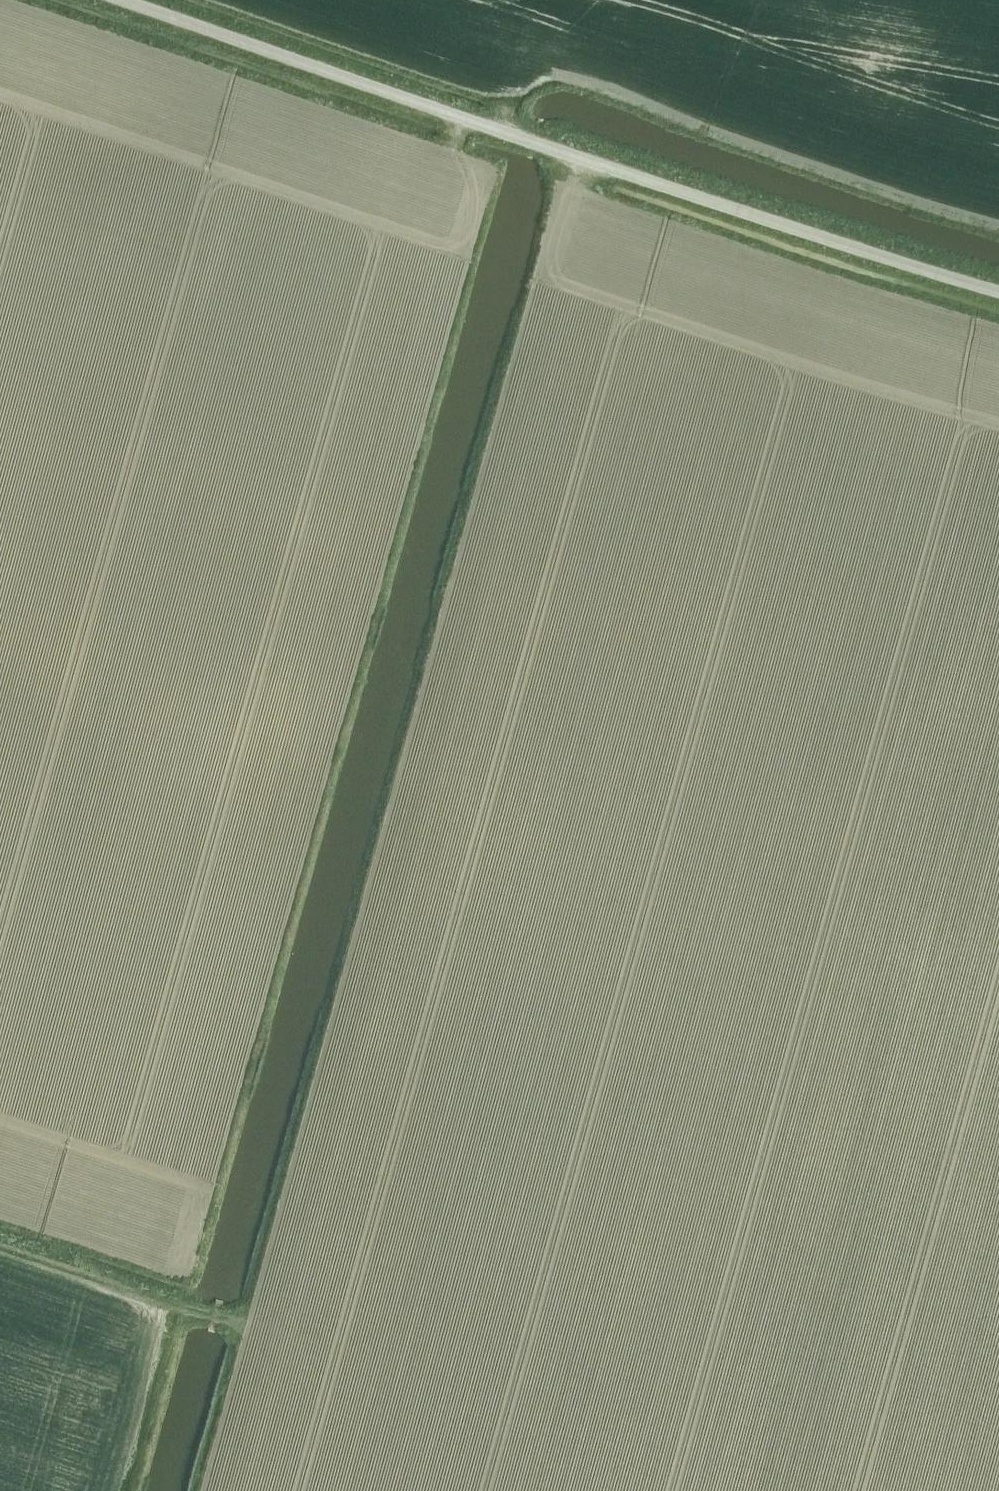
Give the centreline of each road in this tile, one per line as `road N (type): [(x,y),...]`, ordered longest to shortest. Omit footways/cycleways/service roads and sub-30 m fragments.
road 1 (unclassified): [(998,284),(614,168),(123,0)]
road 2 (track): [(0,1244),(258,1329)]

